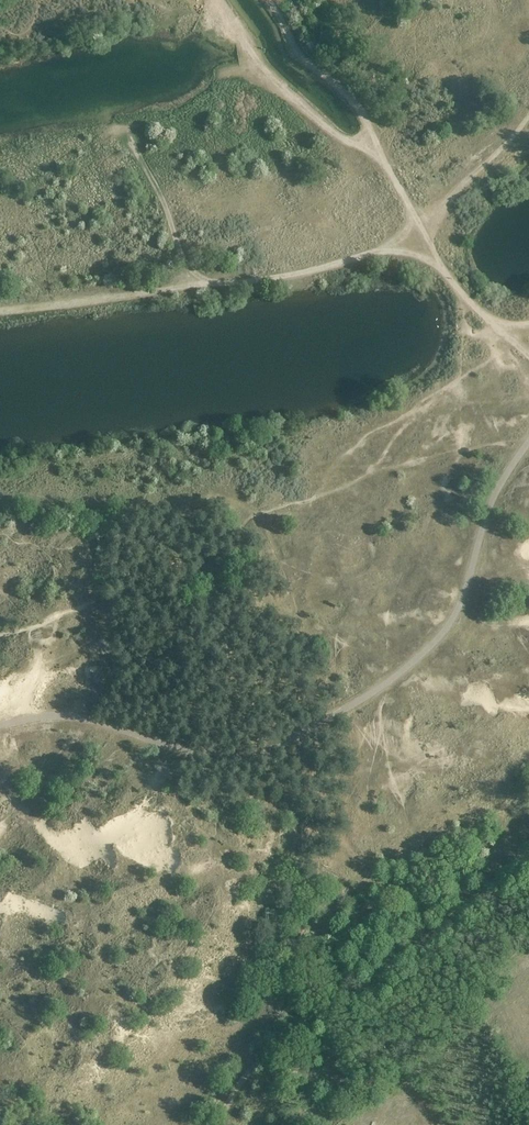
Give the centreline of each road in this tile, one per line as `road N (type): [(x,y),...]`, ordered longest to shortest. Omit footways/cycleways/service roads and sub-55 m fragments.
road 1 (track): [(0,726),(76,716),(222,758),(280,748),(371,693),(443,632),(486,516),(528,441)]
road 2 (track): [(231,282),(187,272),(165,202),(127,128)]

